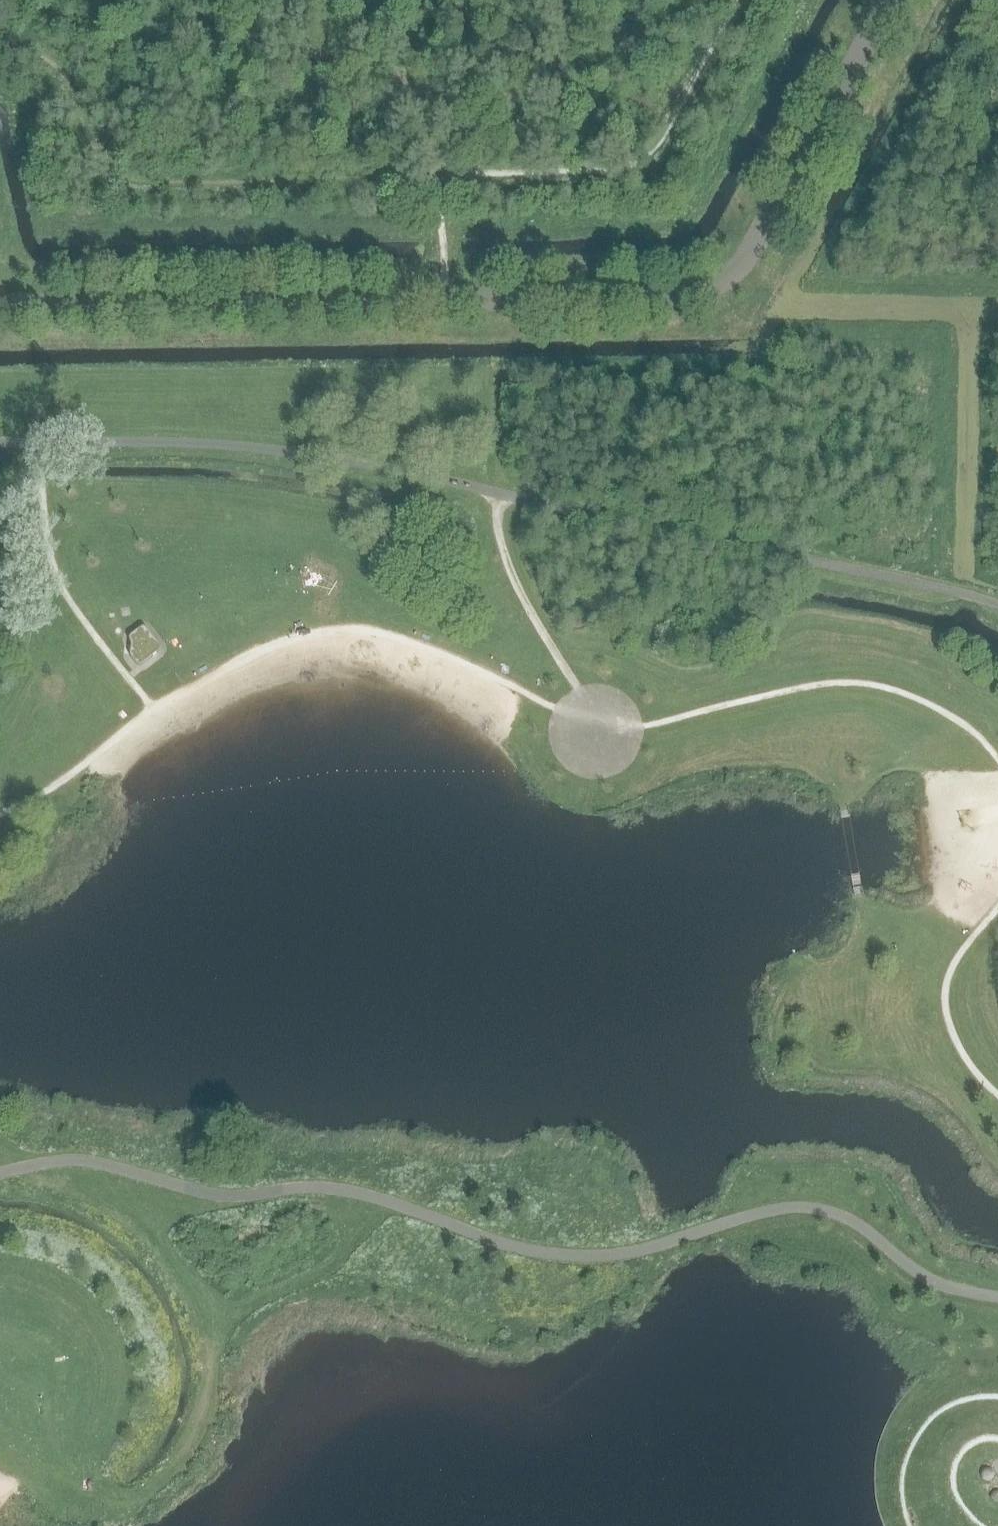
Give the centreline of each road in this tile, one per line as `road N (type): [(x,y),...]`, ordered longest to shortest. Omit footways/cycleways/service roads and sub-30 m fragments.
road 1 (unclassified): [(0,306),(704,290),(749,255),(888,0)]

